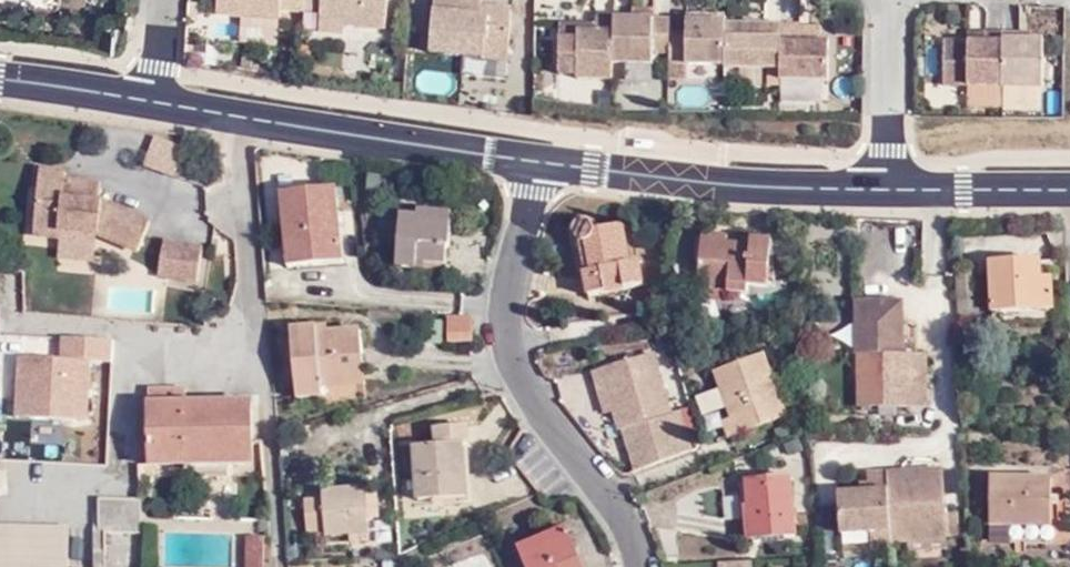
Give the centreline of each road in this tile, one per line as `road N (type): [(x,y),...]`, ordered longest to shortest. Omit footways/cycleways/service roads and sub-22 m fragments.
road 1 (residential): [(540,157),(506,349),(522,385),(628,523),(642,566)]
road 2 (secondary): [(149,99),(540,157)]
road 3 (secondary): [(540,157),(891,187)]
road 4 (residential): [(894,0),(891,187)]
road 5 (secondary): [(891,187),(1069,186)]
road 6 (secondary): [(0,77),(149,99)]

